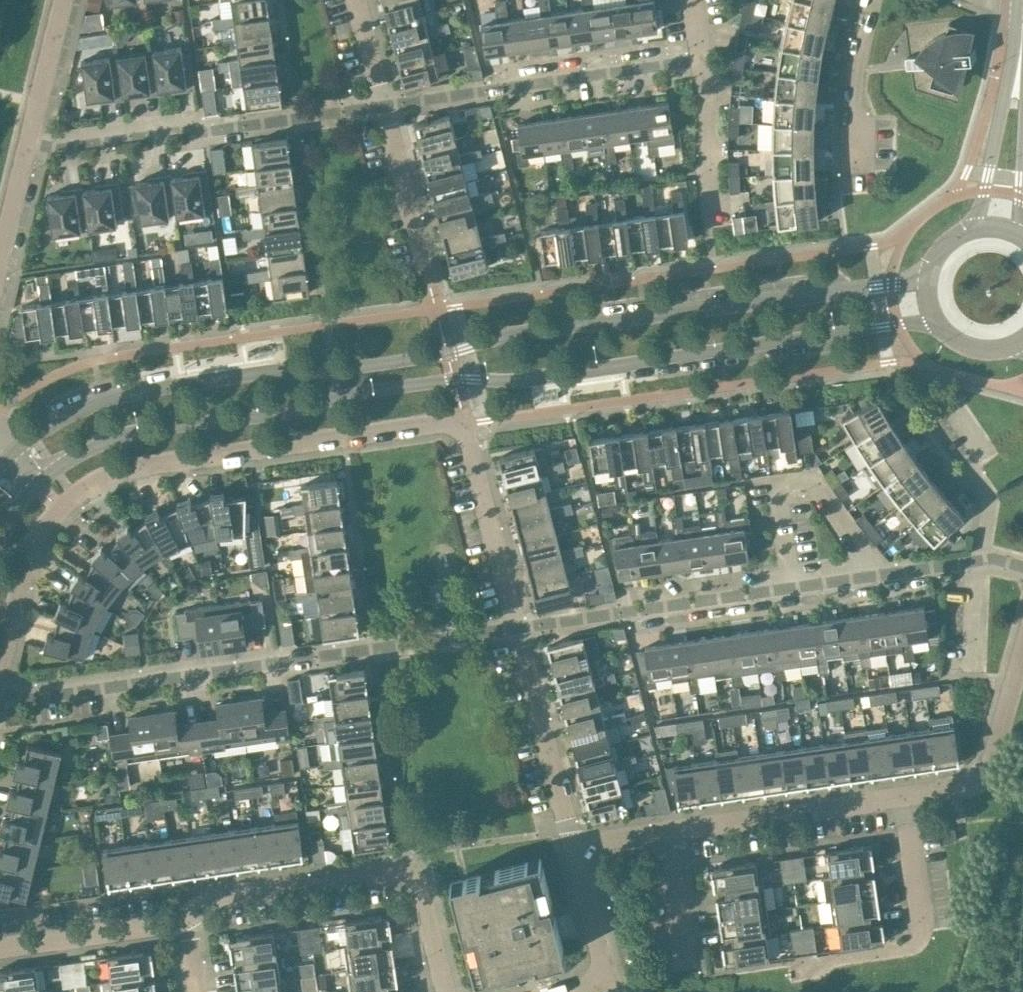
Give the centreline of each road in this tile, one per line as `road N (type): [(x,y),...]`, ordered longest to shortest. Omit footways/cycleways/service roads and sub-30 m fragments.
road 1 (tertiary): [(0,542),(34,481),(153,430),(285,414),(338,395),(452,379),(519,381),(936,323)]
road 2 (tertiary): [(929,271),(892,286),(507,335),(448,353),(135,393),(72,413),(10,455)]
road 3 (residential): [(0,670),(35,545),(58,509),(104,478),(464,424)]
road 4 (residential): [(570,845),(464,424)]
road 5 (residential): [(0,692),(41,697),(374,648)]
road 6 (residential): [(620,615),(981,556)]
road 7 (residential): [(185,918),(218,895),(404,870),(419,880),(448,991)]
road 8 (residential): [(570,845),(906,797)]
road 9 (residential): [(363,107),(29,144)]
road 10 (residential): [(703,62),(402,102)]
road 11 (residential): [(792,964),(913,949),(922,935),(906,797)]
road 12 (residential): [(906,797),(982,783),(1022,644)]
road 13 (tertiary): [(1022,16),(974,228)]
road 14 (residential): [(436,310),(385,104)]
road 15 (residential): [(561,991),(607,980),(570,845)]
road 16 (residential): [(0,946),(185,918)]
road 17 (residential): [(858,171),(853,85),(875,0)]
road 18 (residential): [(981,556),(995,499),(971,470),(987,454),(958,410)]
road 19 (residential): [(721,222),(703,62)]
road 20 (residential): [(29,144),(65,0)]
road 21 (residential): [(0,264),(29,144)]

